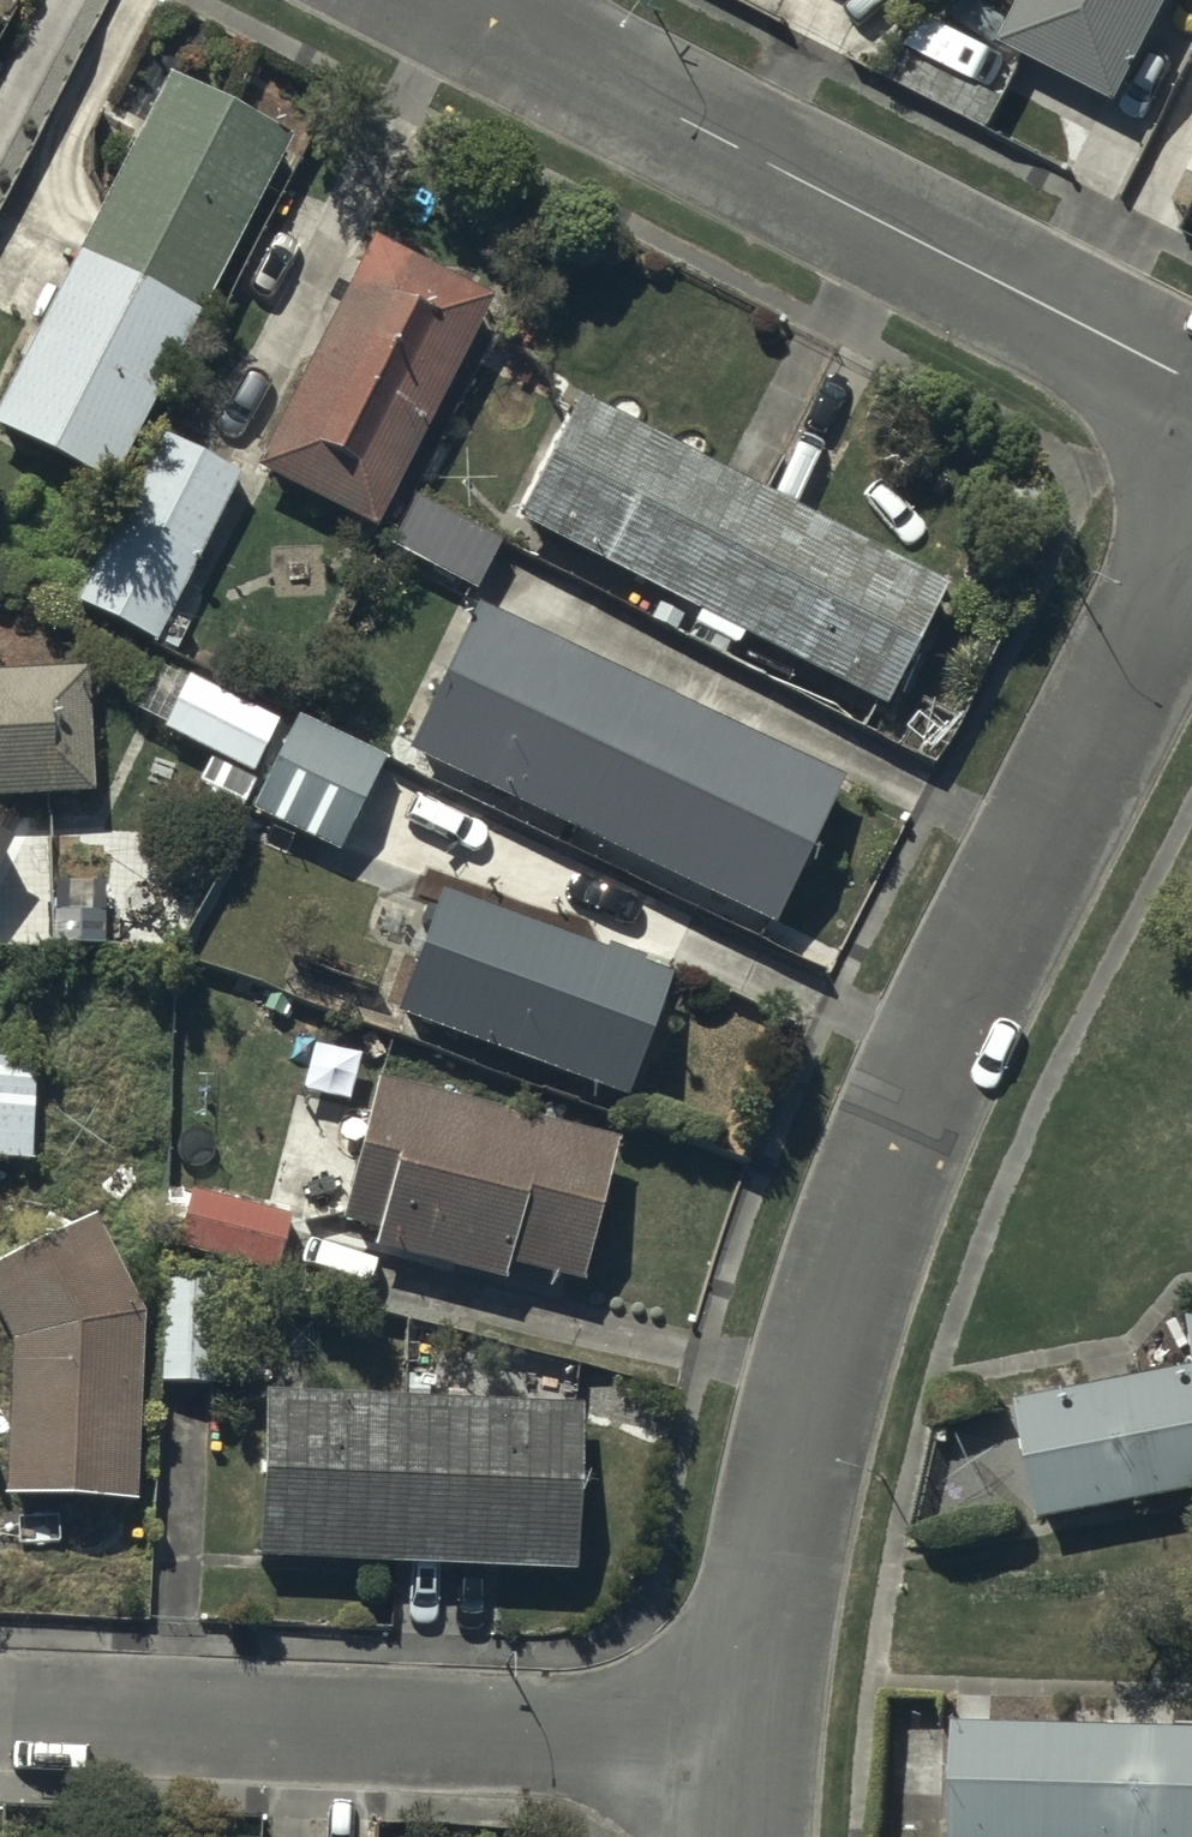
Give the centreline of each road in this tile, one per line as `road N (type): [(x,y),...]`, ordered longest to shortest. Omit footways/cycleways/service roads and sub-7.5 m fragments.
road 1 (residential): [(1191,549),(984,946),(913,1103),(809,1414),(773,1591),(755,1744)]
road 2 (residential): [(454,0),(1191,380)]
road 3 (residential): [(755,1744),(0,1704)]

